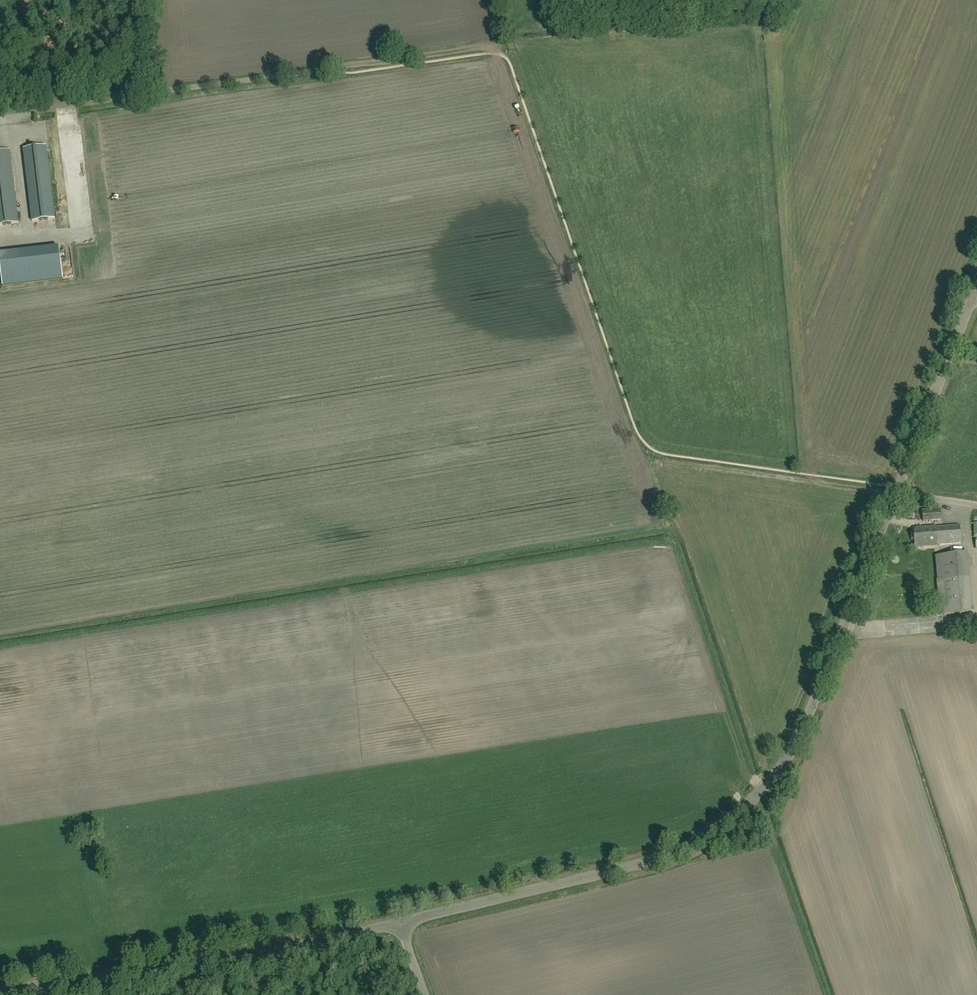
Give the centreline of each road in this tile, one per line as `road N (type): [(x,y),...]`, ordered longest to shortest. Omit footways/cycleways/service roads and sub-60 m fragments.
road 1 (unclassified): [(401,923),(679,851),(730,819),(772,779),(809,715),(976,286)]
road 2 (unclassified): [(0,991),(401,923)]
road 3 (unclassified): [(0,112),(336,68)]
road 4 (track): [(976,505),(648,459)]
road 5 (track): [(336,68),(478,46),(506,57)]

